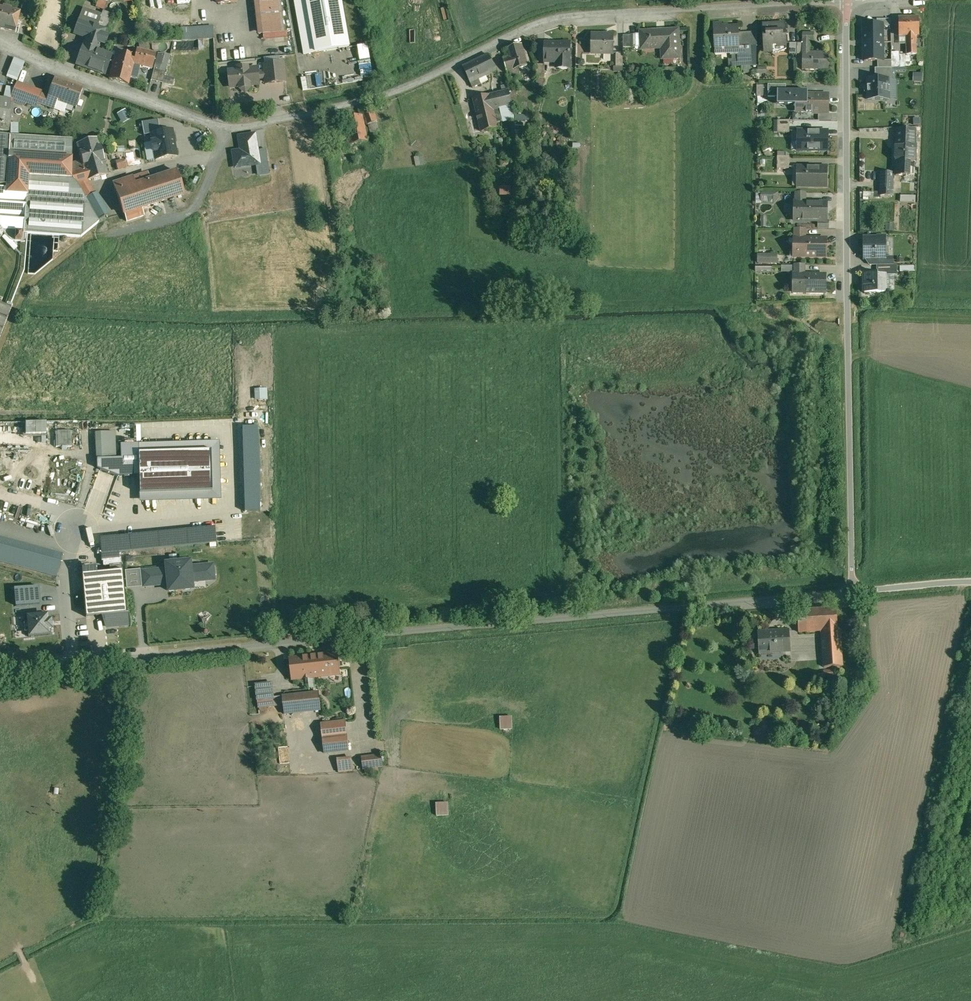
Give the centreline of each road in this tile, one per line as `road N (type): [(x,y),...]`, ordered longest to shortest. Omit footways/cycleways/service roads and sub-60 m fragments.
road 1 (residential): [(847,4),(561,20),(389,94),(241,129),(42,62),(0,39)]
road 2 (unclassified): [(852,593),(72,664)]
road 3 (residential): [(847,4),(852,593)]
road 4 (track): [(109,239),(183,220),(199,206),(228,129)]
road 5 (residential): [(72,664),(65,581),(81,516)]

